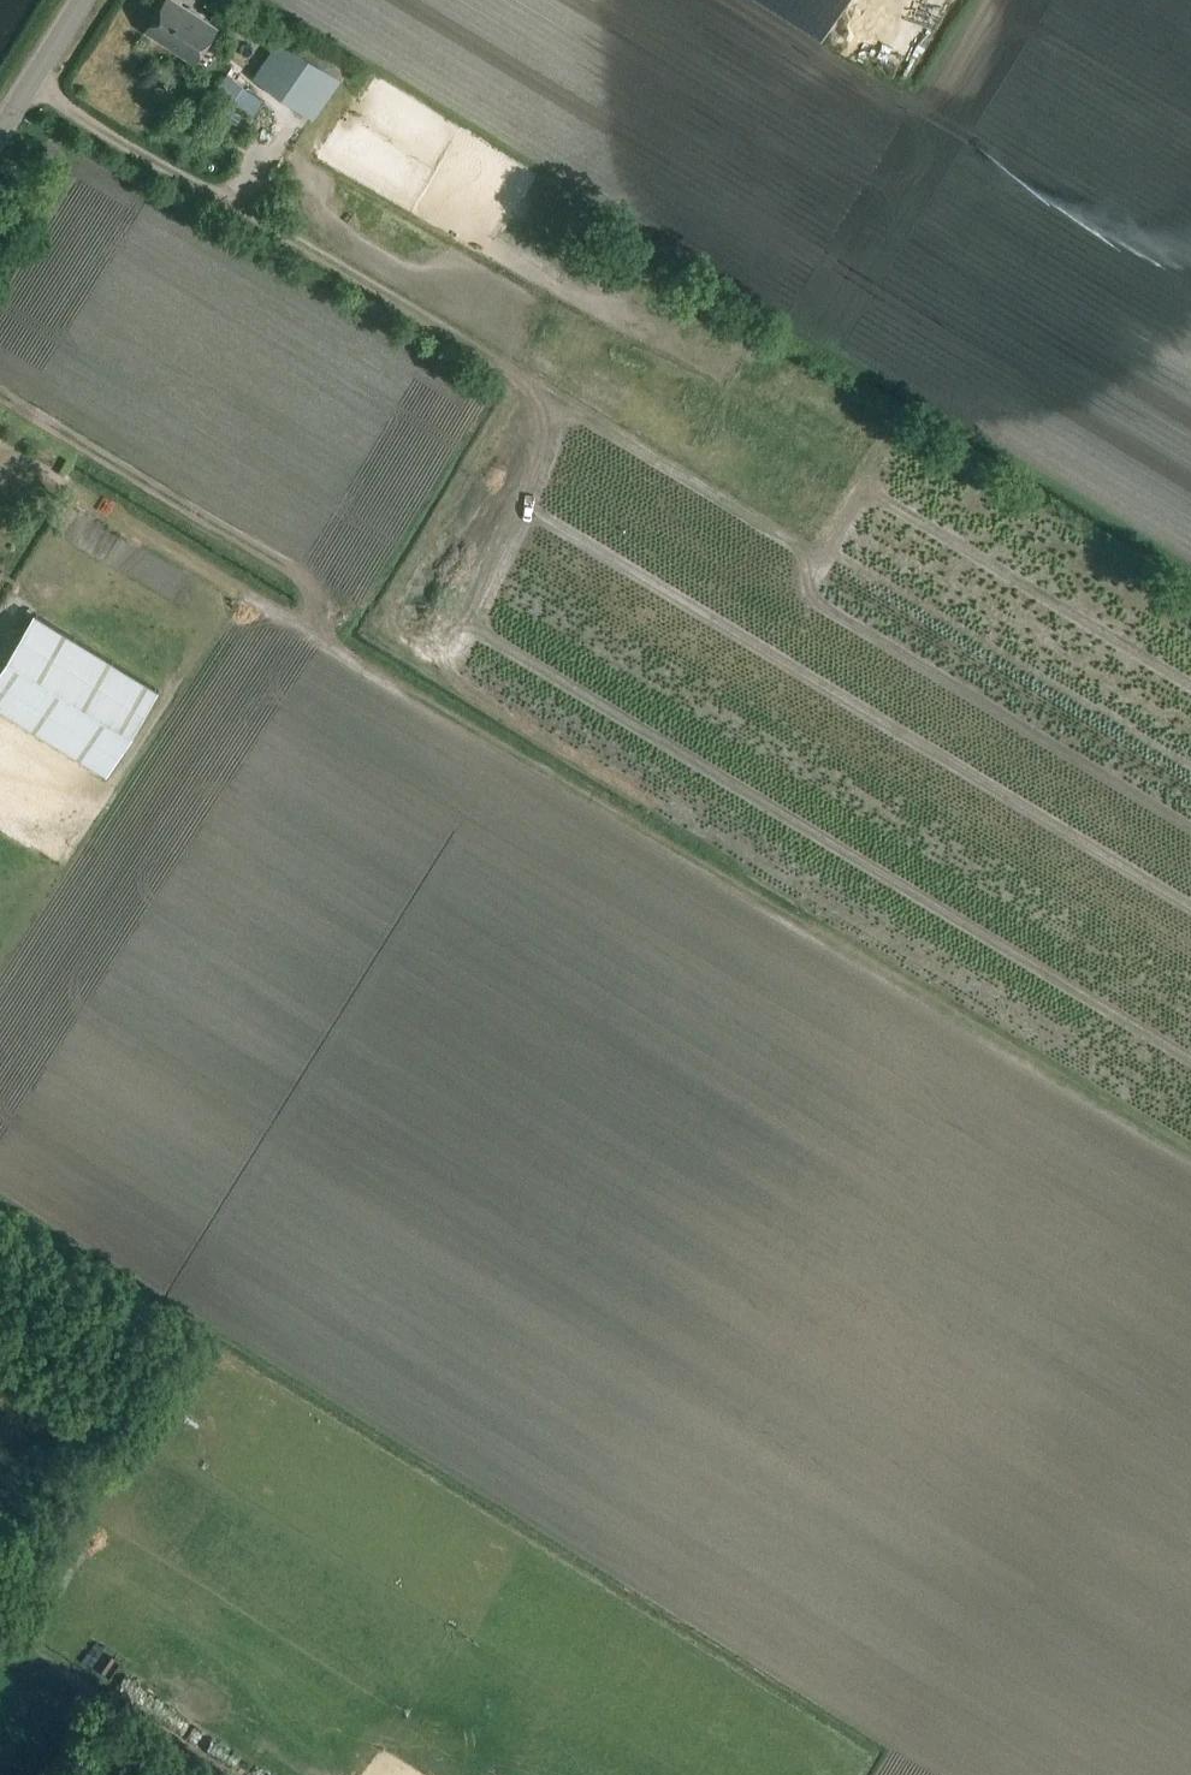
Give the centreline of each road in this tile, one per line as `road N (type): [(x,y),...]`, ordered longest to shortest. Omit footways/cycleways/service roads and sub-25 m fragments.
road 1 (unclassified): [(0,128),(81,0)]

